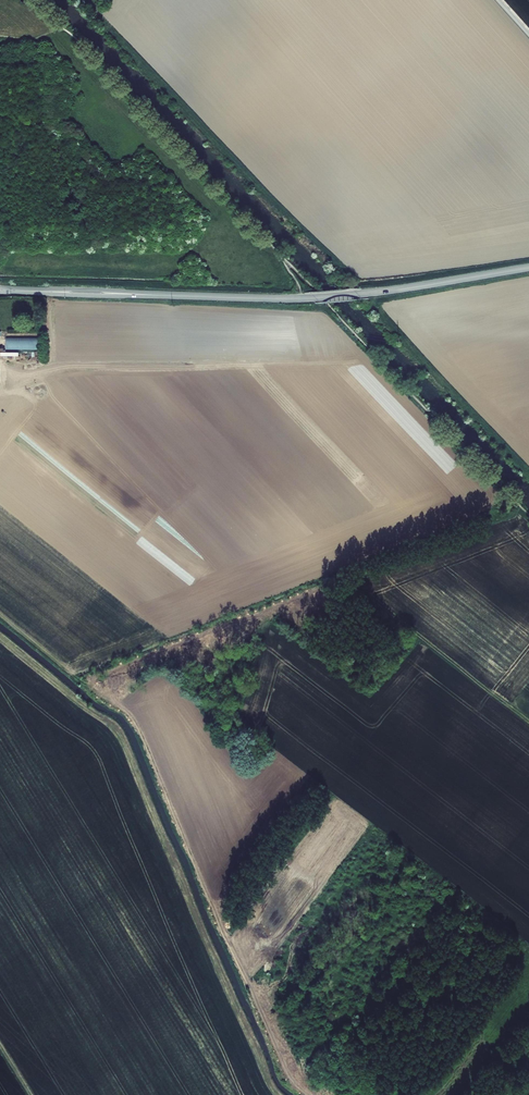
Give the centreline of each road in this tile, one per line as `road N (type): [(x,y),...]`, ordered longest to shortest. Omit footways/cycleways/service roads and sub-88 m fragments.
road 1 (tertiary): [(528,267),(308,297),(0,290)]
road 2 (track): [(528,724),(338,572)]

